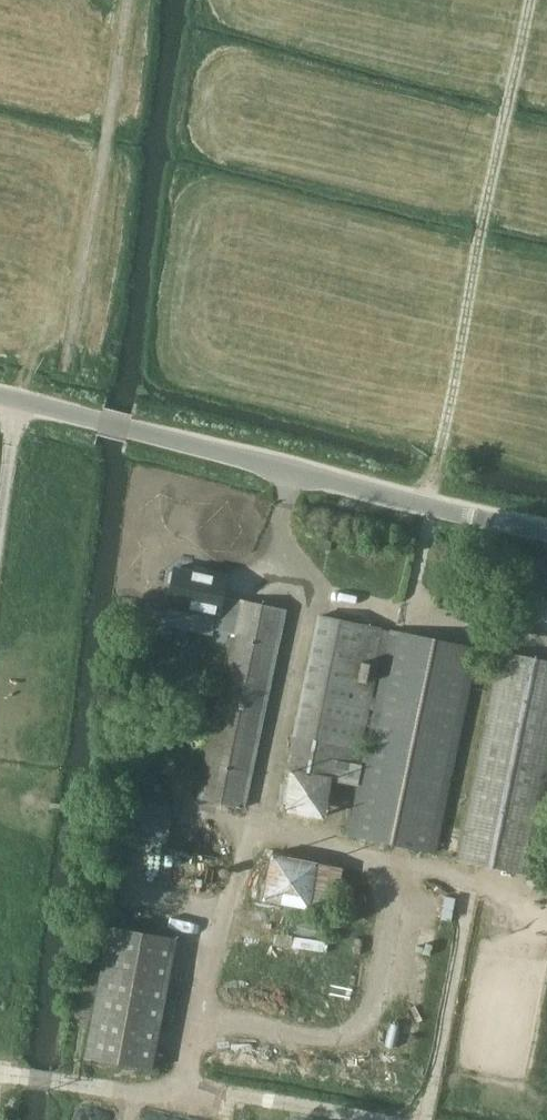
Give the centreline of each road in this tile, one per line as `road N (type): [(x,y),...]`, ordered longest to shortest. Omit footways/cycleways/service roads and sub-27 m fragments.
road 1 (unclassified): [(546,527),(427,505),(0,396)]
road 2 (track): [(534,0),(427,505)]
road 3 (track): [(126,1090),(2,1072)]

